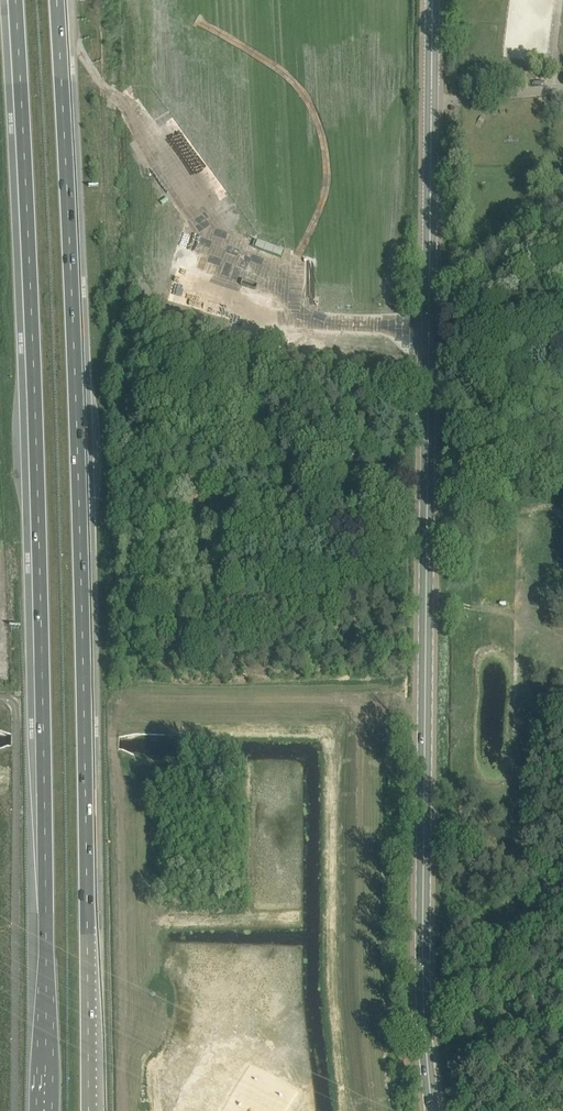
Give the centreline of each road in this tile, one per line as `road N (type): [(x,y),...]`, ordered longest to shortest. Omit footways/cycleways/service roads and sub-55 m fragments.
road 1 (trunk): [(88,1110),(80,531),(57,0)]
road 2 (trunk): [(15,0),(38,523),(43,1110)]
road 3 (tertiary): [(432,1110),(423,980),(432,0)]

